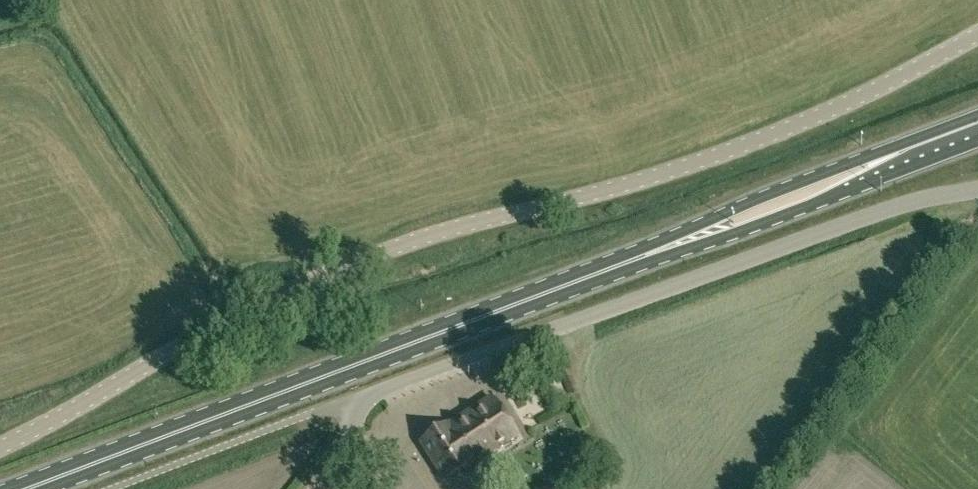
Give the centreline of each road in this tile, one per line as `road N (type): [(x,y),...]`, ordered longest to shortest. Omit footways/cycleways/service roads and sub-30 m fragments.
road 1 (unclassified): [(0,450),(311,275),(427,233),(740,152),(977,35)]
road 2 (primary): [(32,488),(977,129)]
road 3 (unclassified): [(977,193),(908,205),(341,407)]

